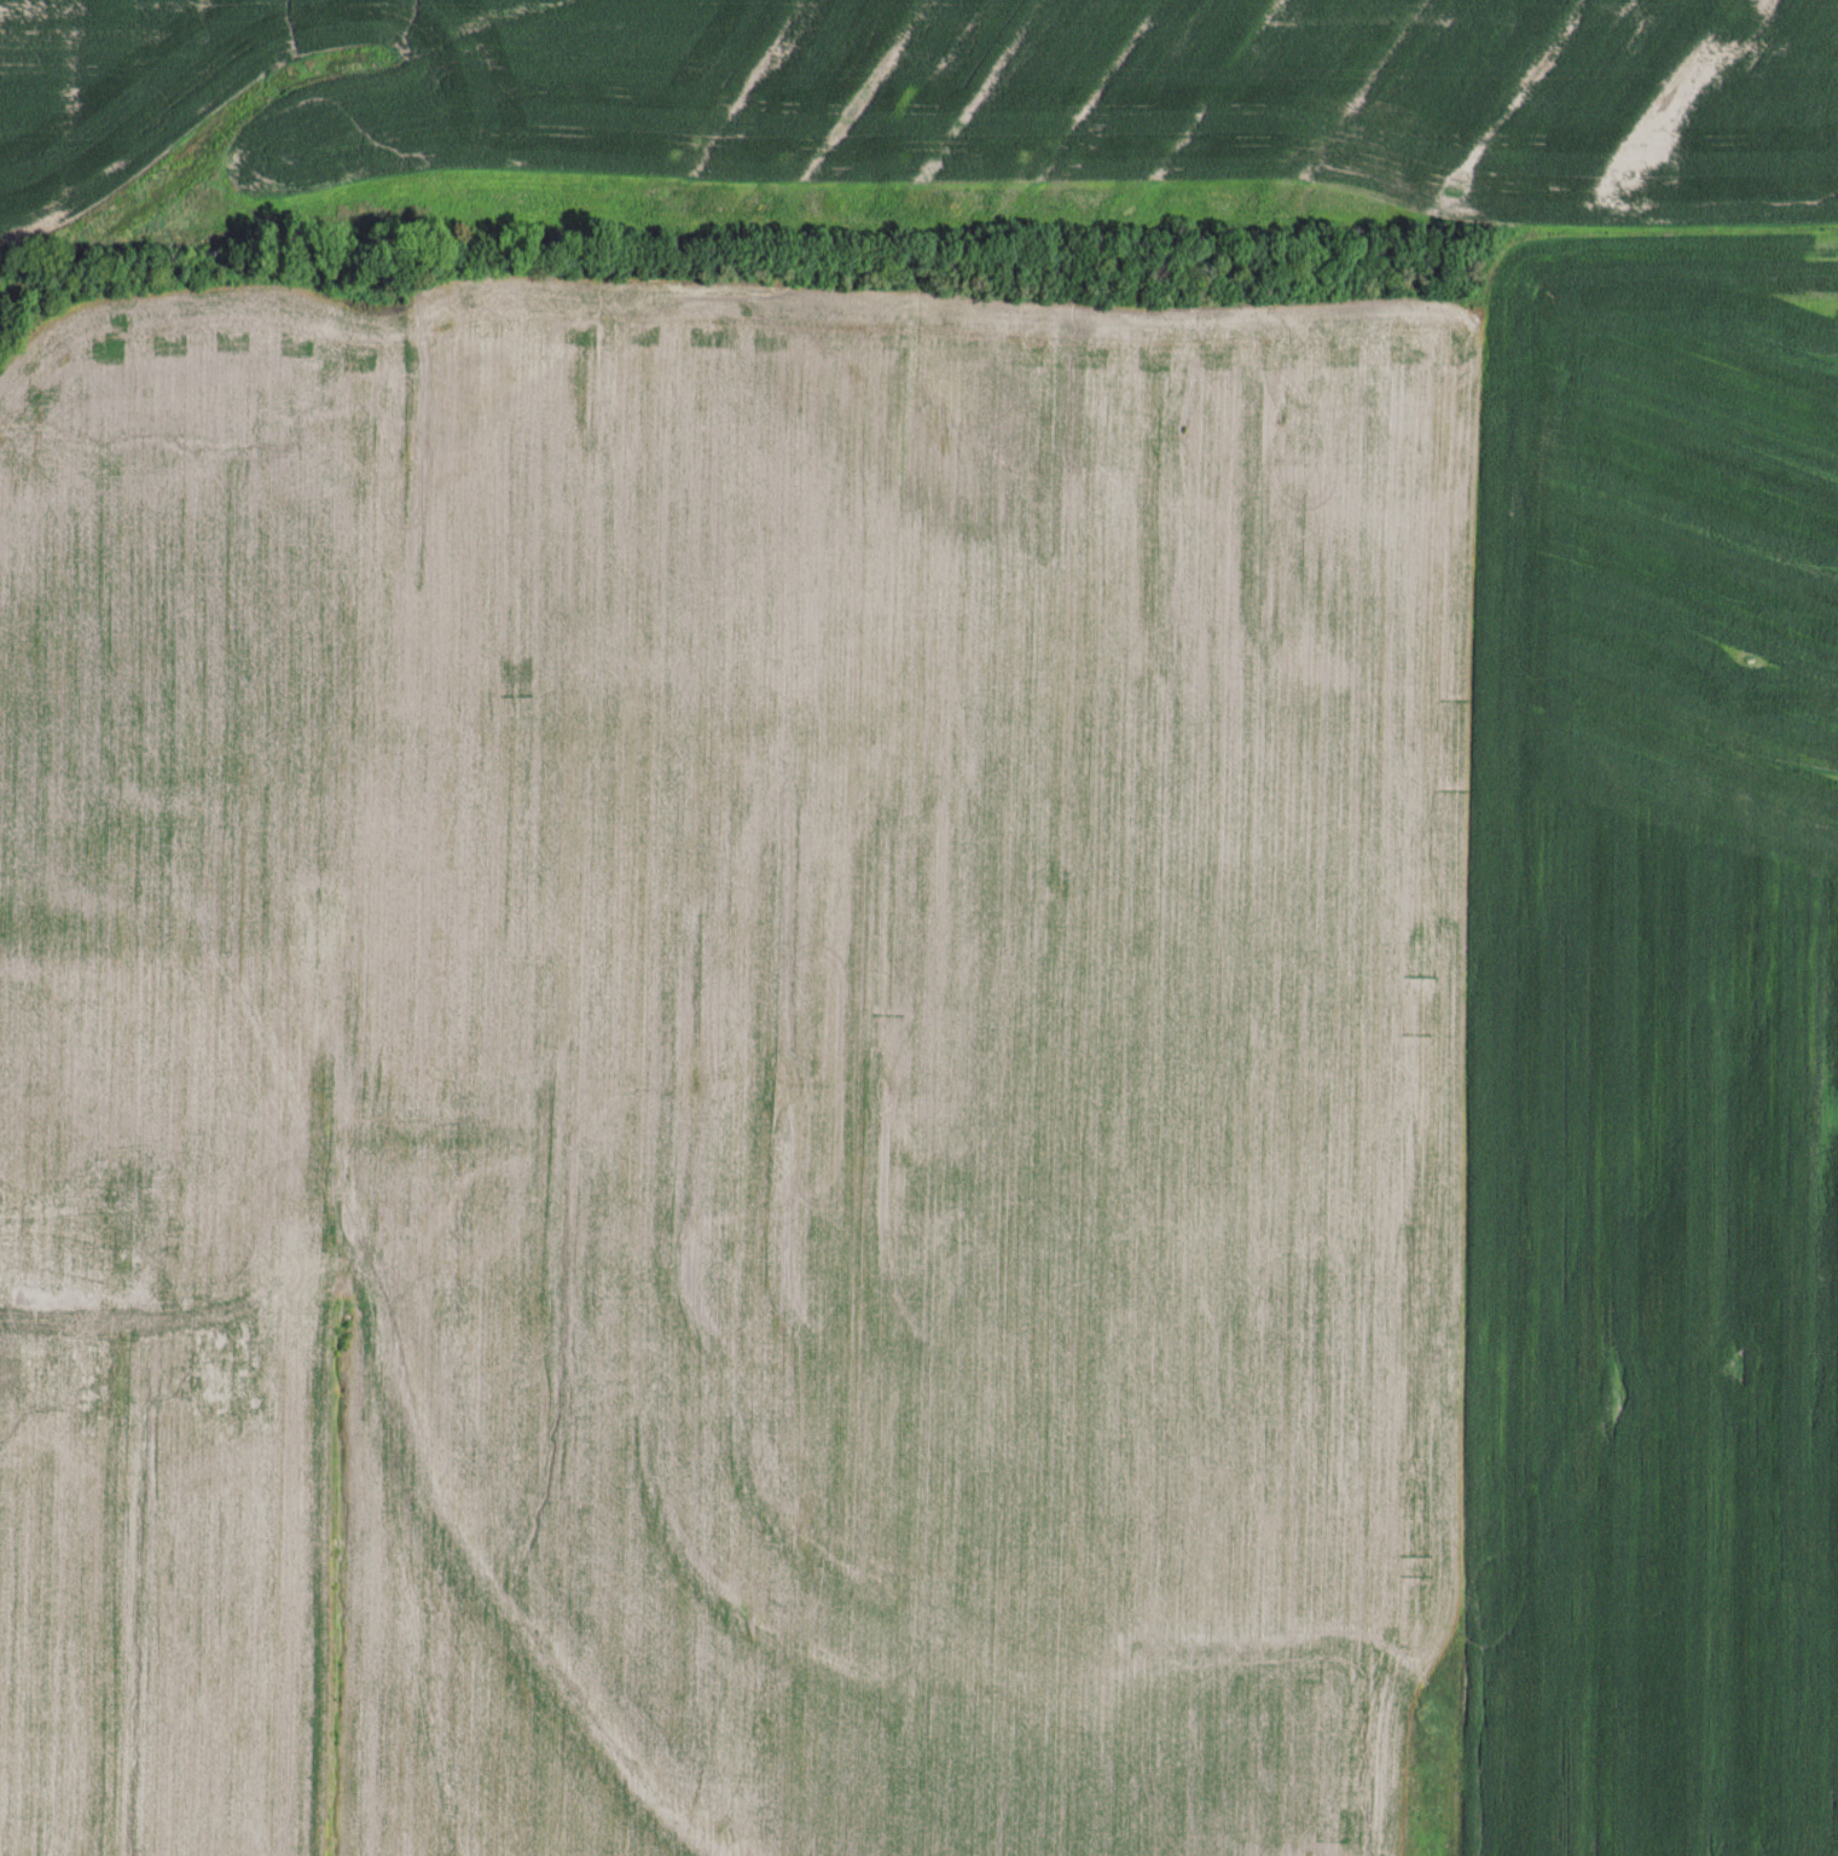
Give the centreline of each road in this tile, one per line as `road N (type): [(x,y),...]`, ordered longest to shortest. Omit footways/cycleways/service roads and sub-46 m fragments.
road 1 (residential): [(1447,1855),(1451,1675)]

